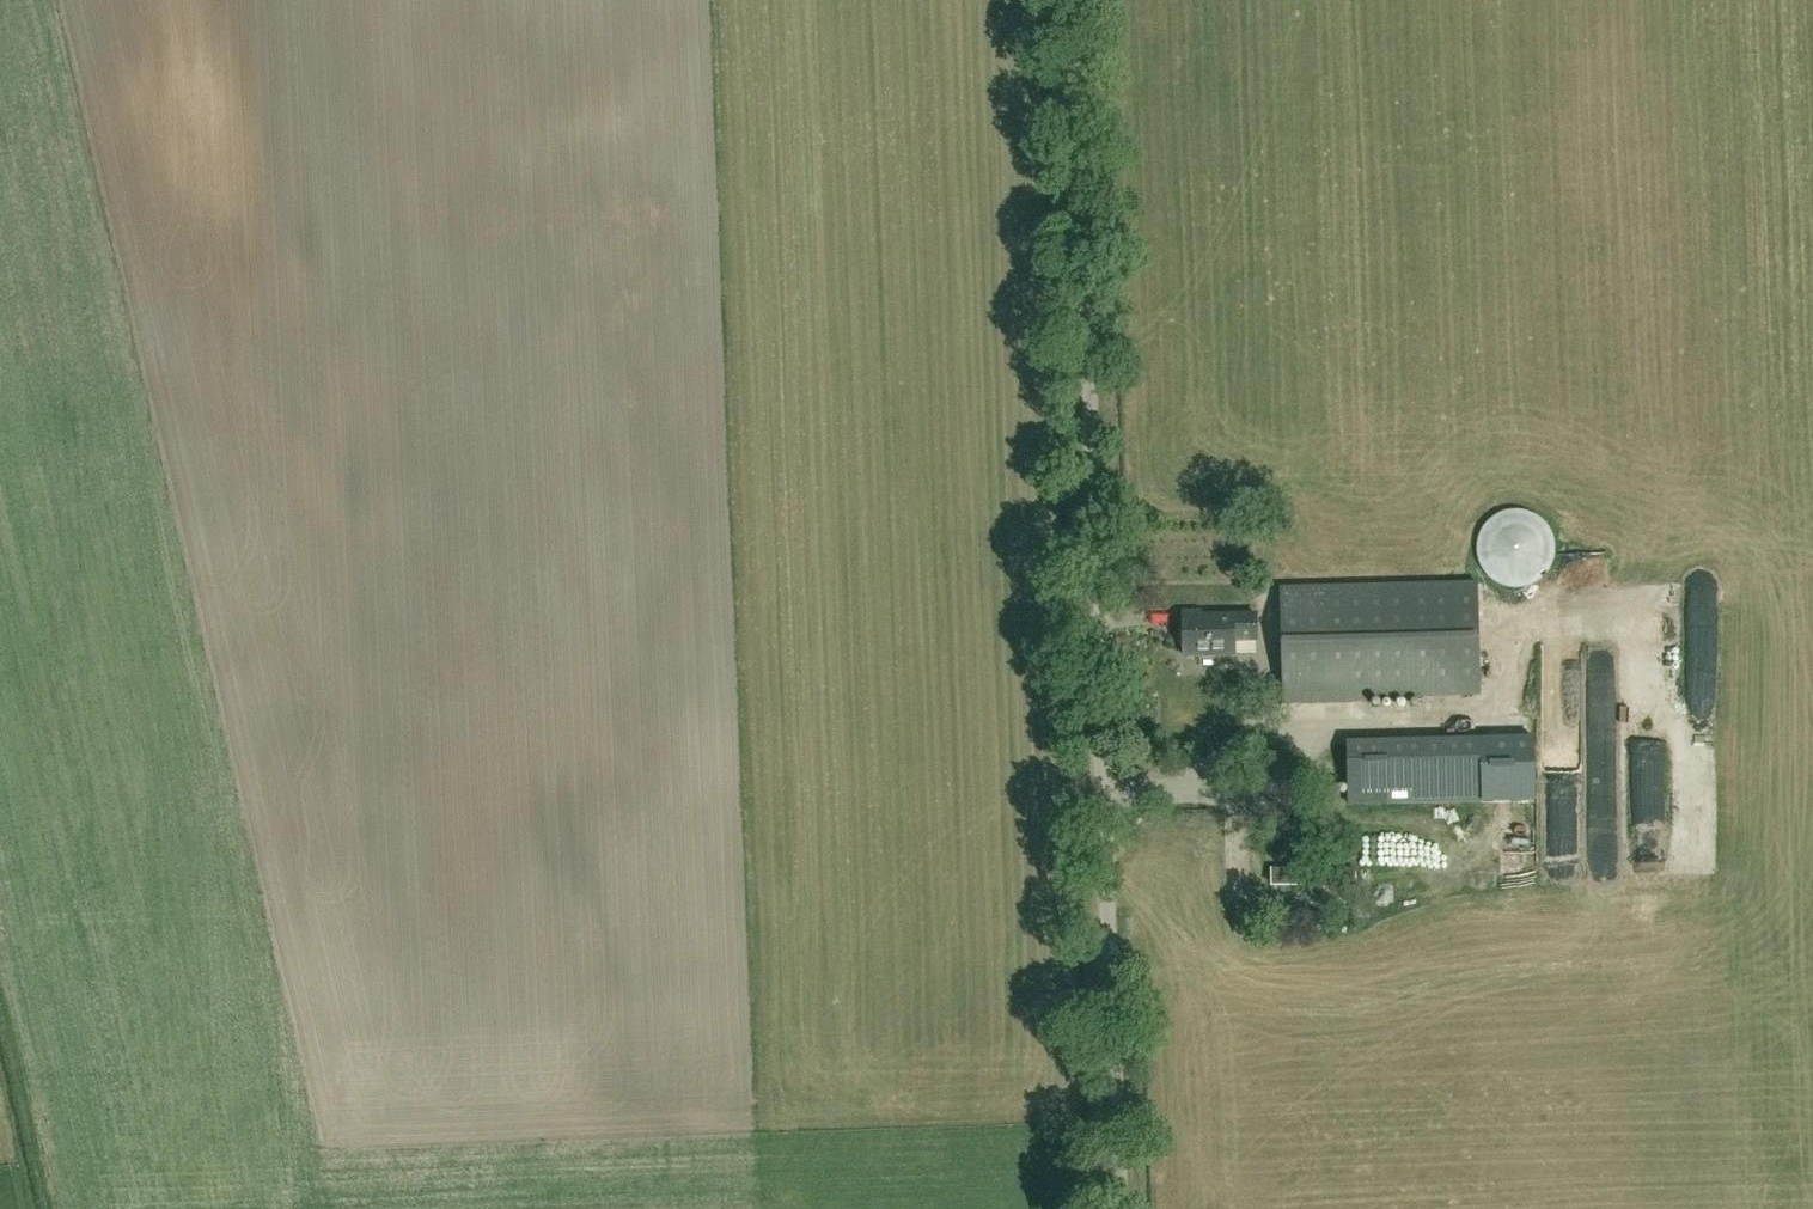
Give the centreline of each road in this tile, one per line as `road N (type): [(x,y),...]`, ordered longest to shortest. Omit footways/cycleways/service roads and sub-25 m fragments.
road 1 (unclassified): [(1123,1208),(1079,0)]

